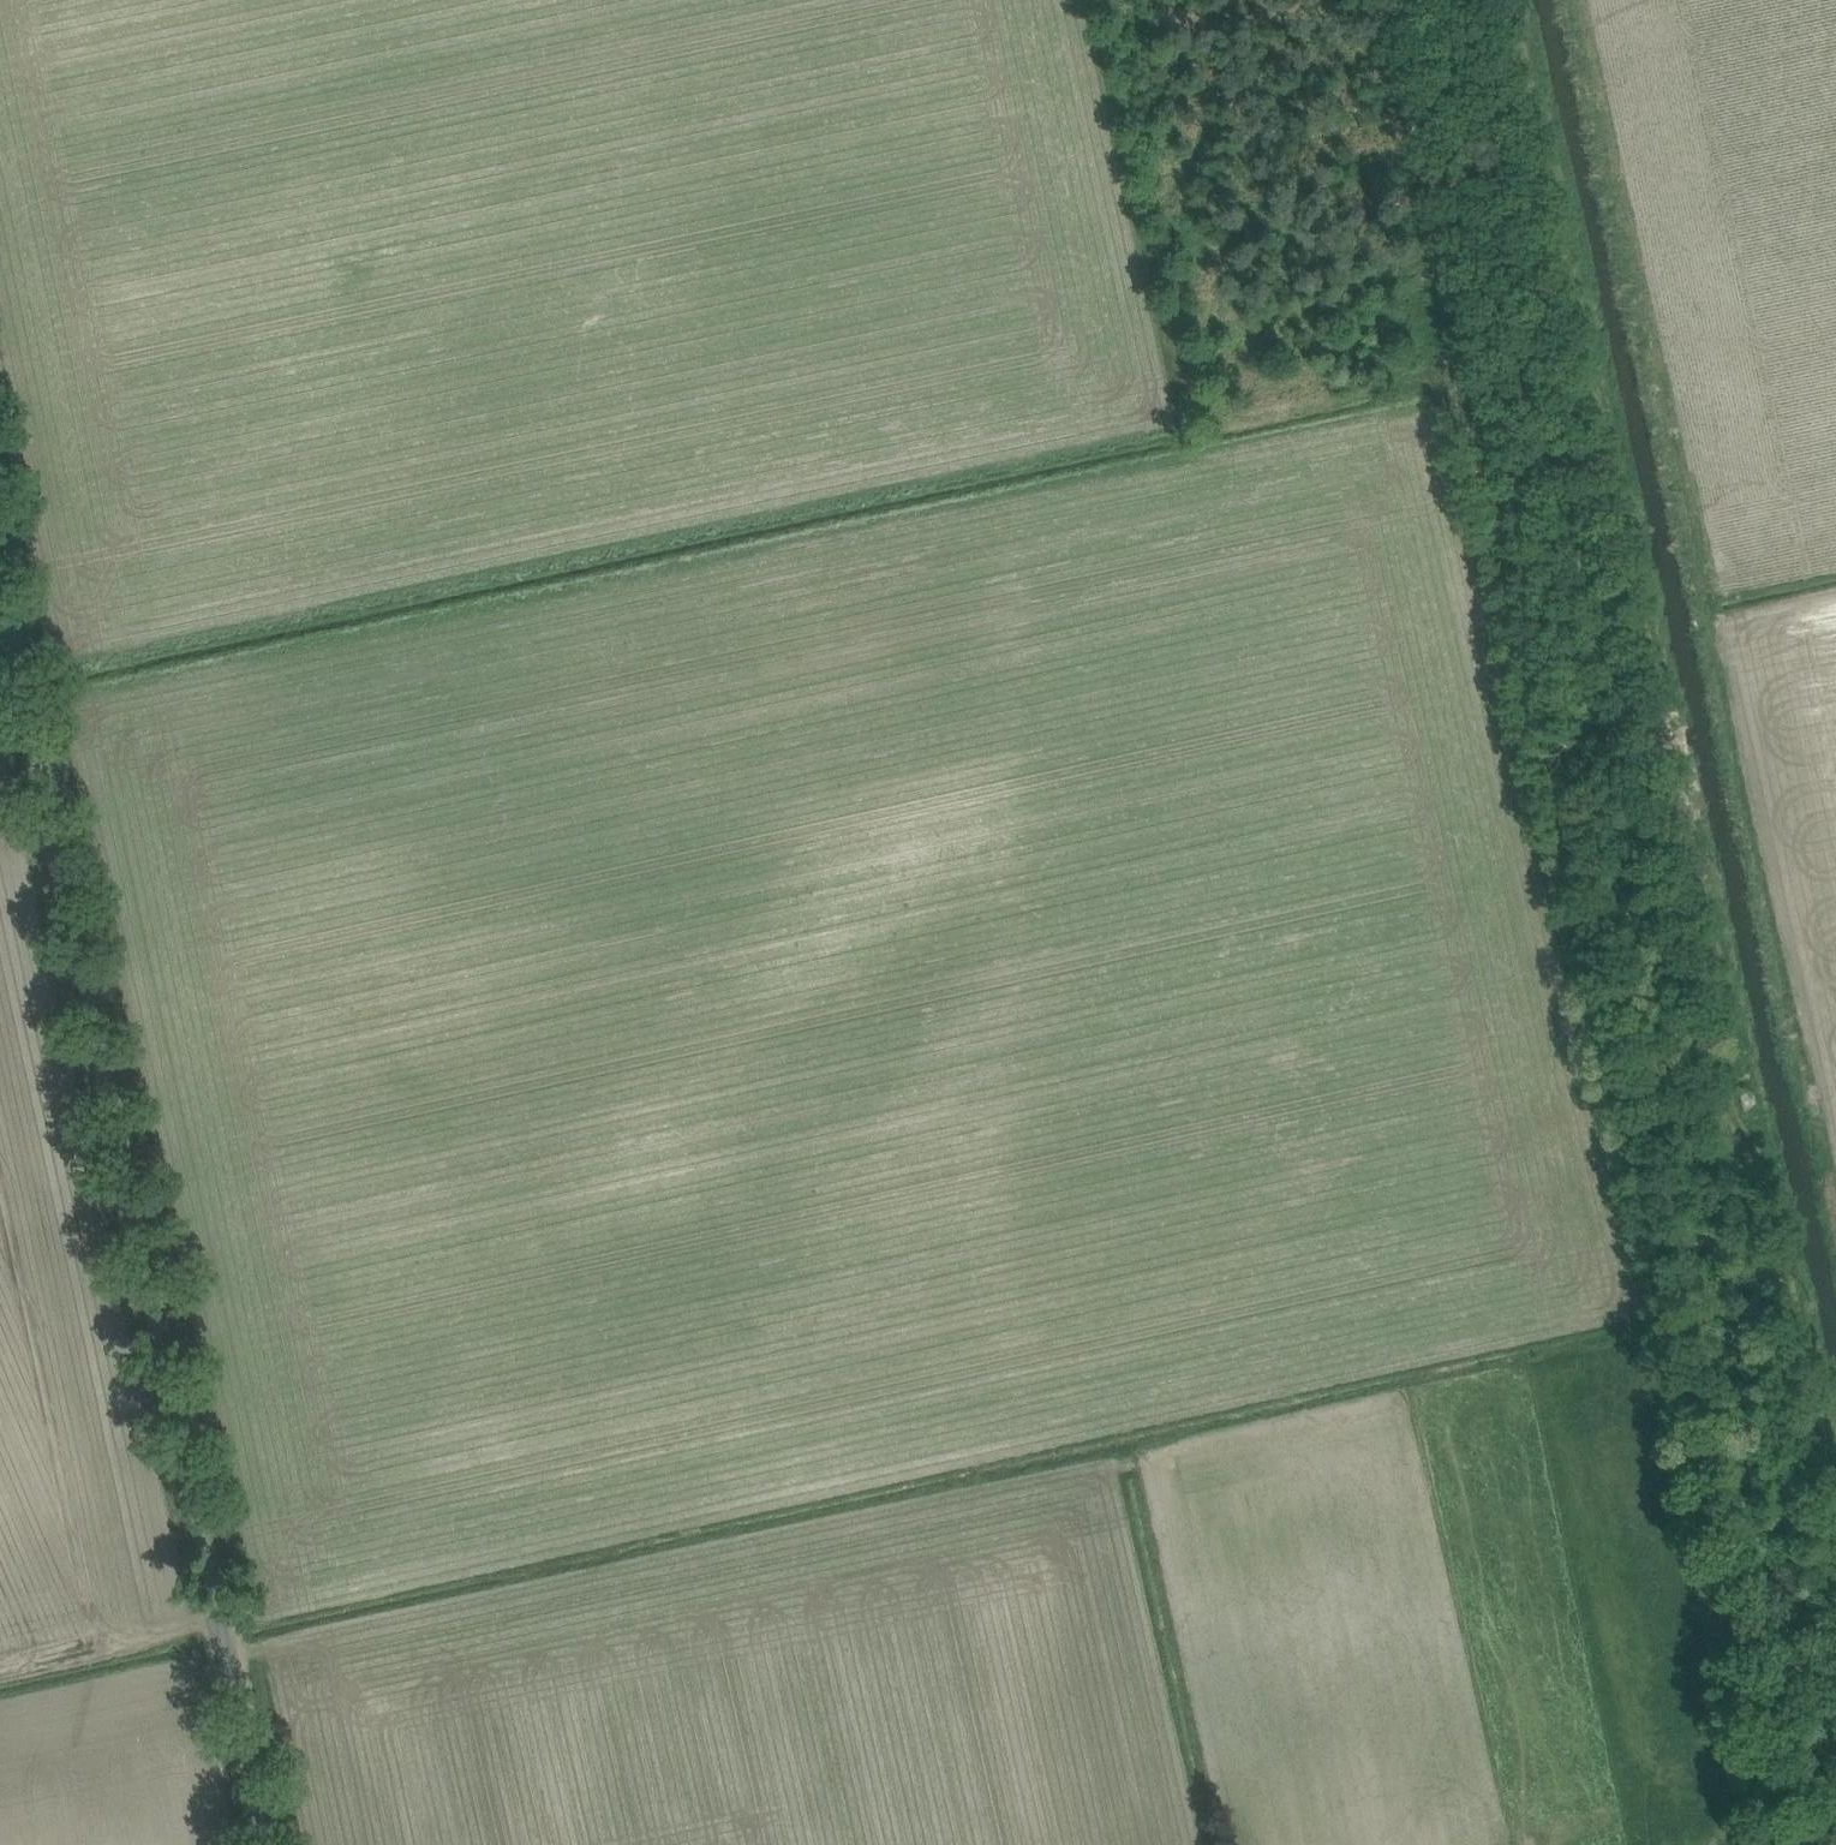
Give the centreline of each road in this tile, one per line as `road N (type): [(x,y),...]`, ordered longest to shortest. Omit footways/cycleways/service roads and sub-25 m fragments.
road 1 (track): [(1835,1489),(1763,1159),(1739,1127),(1728,1084),(1740,1050),(1514,0)]
road 2 (unclassified): [(268,1844),(0,585)]

